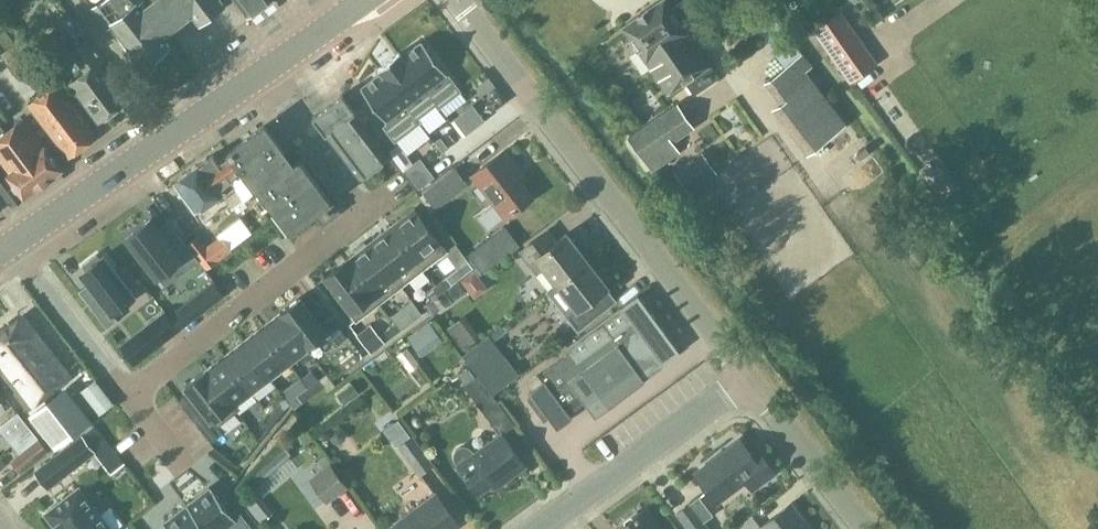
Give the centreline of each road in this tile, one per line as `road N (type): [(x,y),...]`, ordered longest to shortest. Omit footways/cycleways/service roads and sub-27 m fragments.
road 1 (residential): [(744,384),(447,0)]
road 2 (primary): [(12,242),(266,72)]
road 3 (residential): [(370,214),(129,394)]
road 4 (residential): [(544,528),(744,384)]
road 5 (residential): [(12,242),(129,394)]
road 6 (residential): [(860,528),(744,384)]
road 7 (residential): [(266,72),(370,214)]

